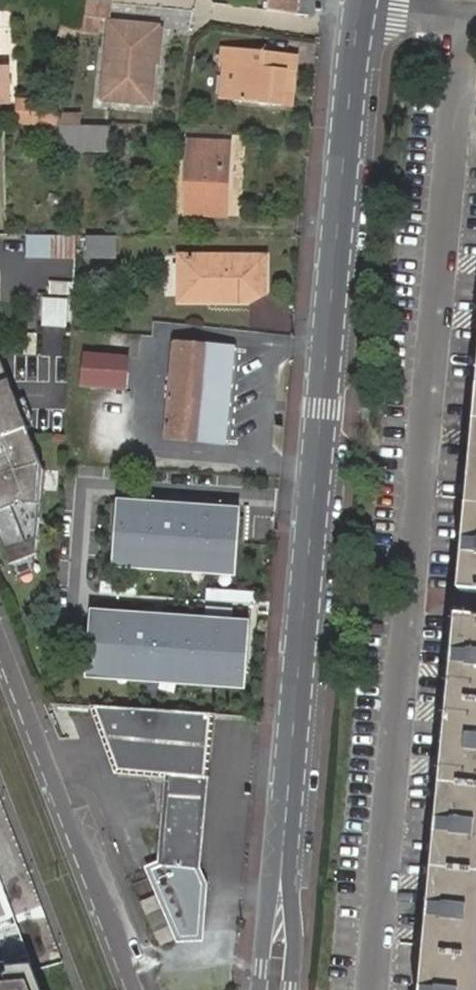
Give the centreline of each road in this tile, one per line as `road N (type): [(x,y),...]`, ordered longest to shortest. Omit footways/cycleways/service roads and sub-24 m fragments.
road 1 (residential): [(475,36),(382,989)]
road 2 (tertiary): [(281,895),(362,0)]
road 3 (residential): [(135,989),(0,644)]

